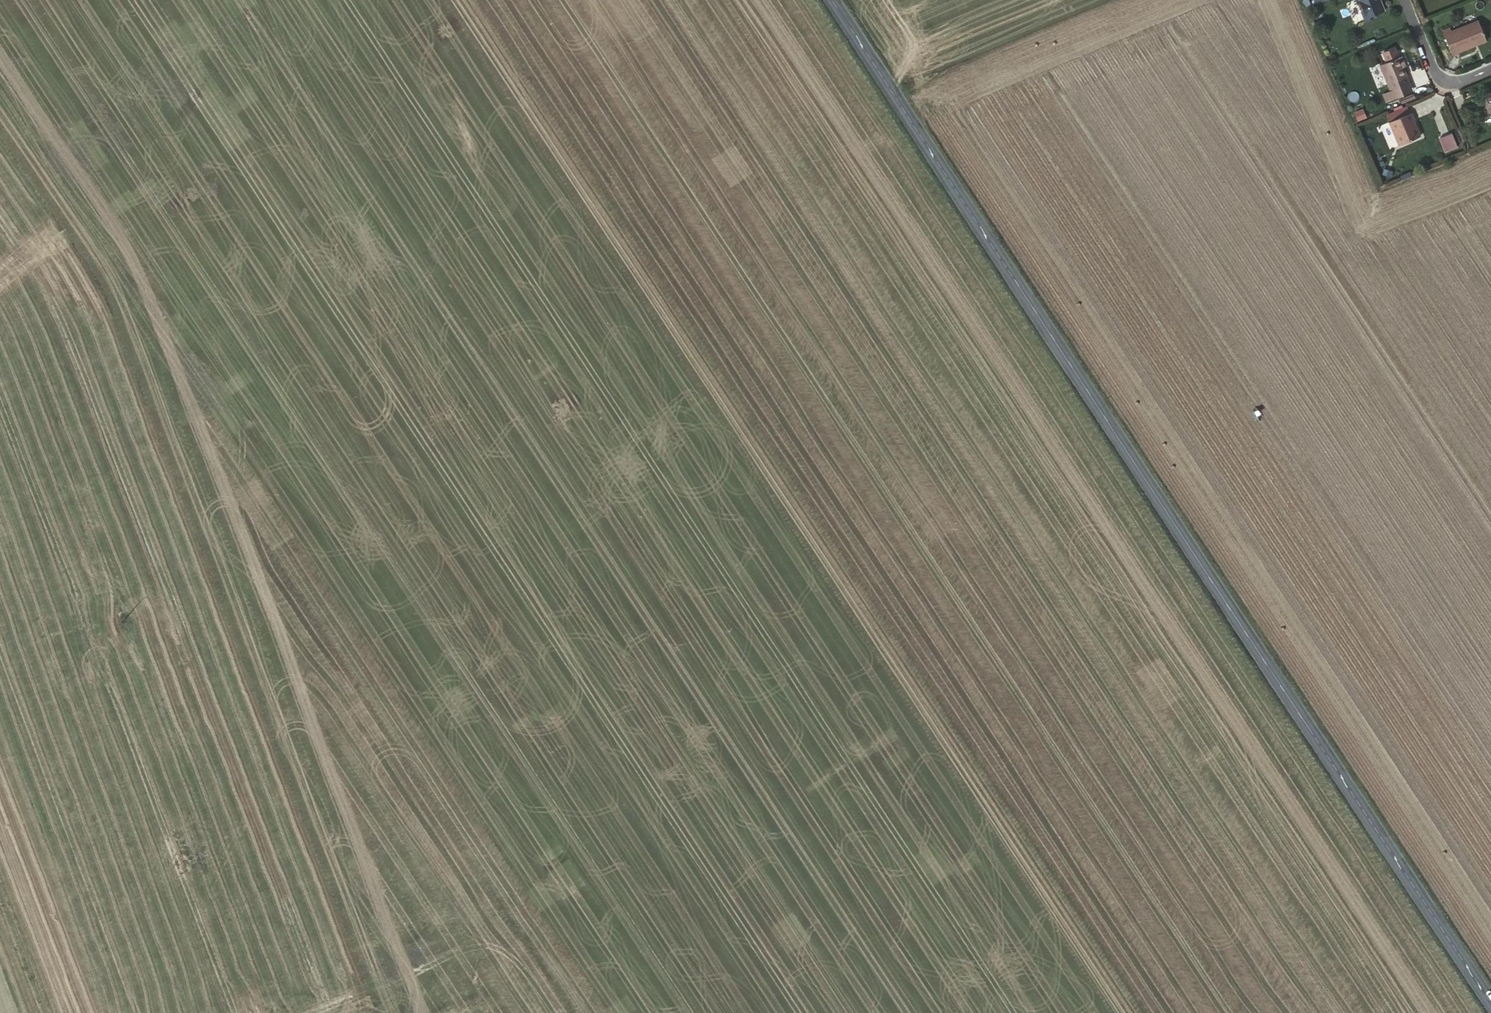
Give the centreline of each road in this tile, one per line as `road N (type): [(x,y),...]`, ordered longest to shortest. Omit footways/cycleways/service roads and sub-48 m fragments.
road 1 (secondary): [(1490,1005),(831,0)]
road 2 (residential): [(1405,0),(1442,86),(1490,66)]

